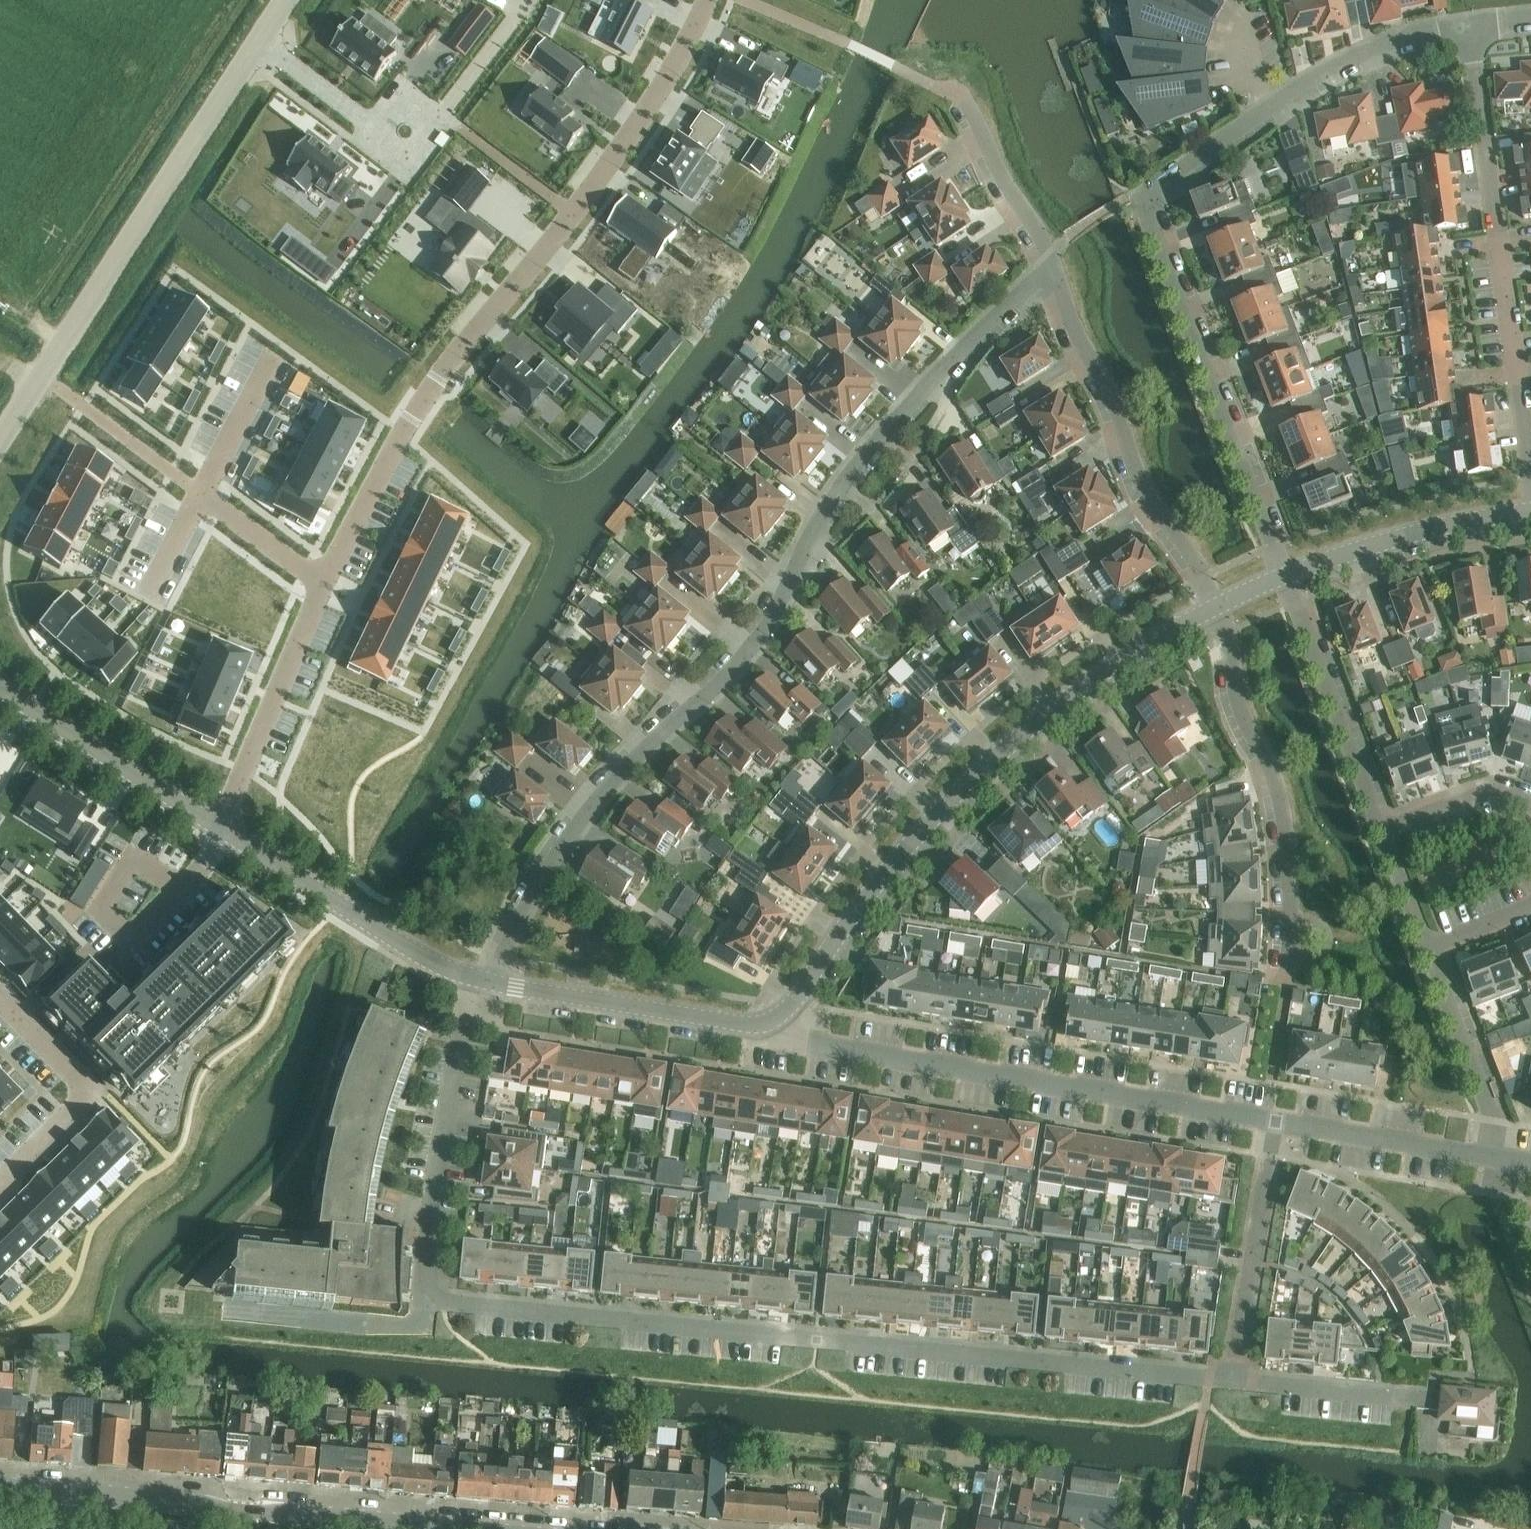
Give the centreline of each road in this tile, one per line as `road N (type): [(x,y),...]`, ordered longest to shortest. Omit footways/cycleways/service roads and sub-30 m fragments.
road 1 (residential): [(1231,1380),(437,1302),(424,1278),(469,976)]
road 2 (residential): [(705,0),(683,44),(552,234),(440,365),(405,421),(325,583),(222,830)]
road 3 (residential): [(494,984),(514,927),(552,862),(645,749),(749,655),(832,498),(871,446),(1051,259)]
road 4 (residential): [(1284,574),(1145,200),(1328,79),(1389,48),(1476,28)]
road 5 (tertiary): [(1218,604),(1073,692),(975,775),(901,854),(797,997),(770,1022)]
road 6 (unclassified): [(0,441),(285,0)]
road 7 (residential): [(1276,1122),(805,1043),(770,1022)]
road 8 (residential): [(1530,452),(1476,28)]
road 9 (residential): [(1218,604),(1144,488),(1051,259)]
road 10 (residential): [(1291,922),(1279,790),(1237,697),(1218,604)]
road 11 (secondary): [(369,1524),(65,1493)]
road 12 (tertiary): [(469,976),(419,955),(222,830)]
road 13 (tertiary): [(770,1022),(494,984)]
road 14 (residential): [(1380,831),(1284,574)]
road 15 (tertiary): [(222,830),(0,689)]
road 16 (residential): [(1231,1380),(1276,1122)]
road 17 (residential): [(0,997),(84,1076),(75,1109),(0,1183)]
road 18 (tertiary): [(1530,513),(1412,533),(1284,574)]
road 19 (residential): [(1488,1157),(1493,1120),(1425,948)]
road 20 (residential): [(1488,1157),(1276,1122)]
road 21 (residential): [(1051,259),(962,101),(939,91)]
road 22 (residential): [(1433,1399),(1231,1380)]
road 23 (residential): [(1530,803),(1496,791),(1380,831)]
road 24 (residential): [(1425,948),(1380,831)]

